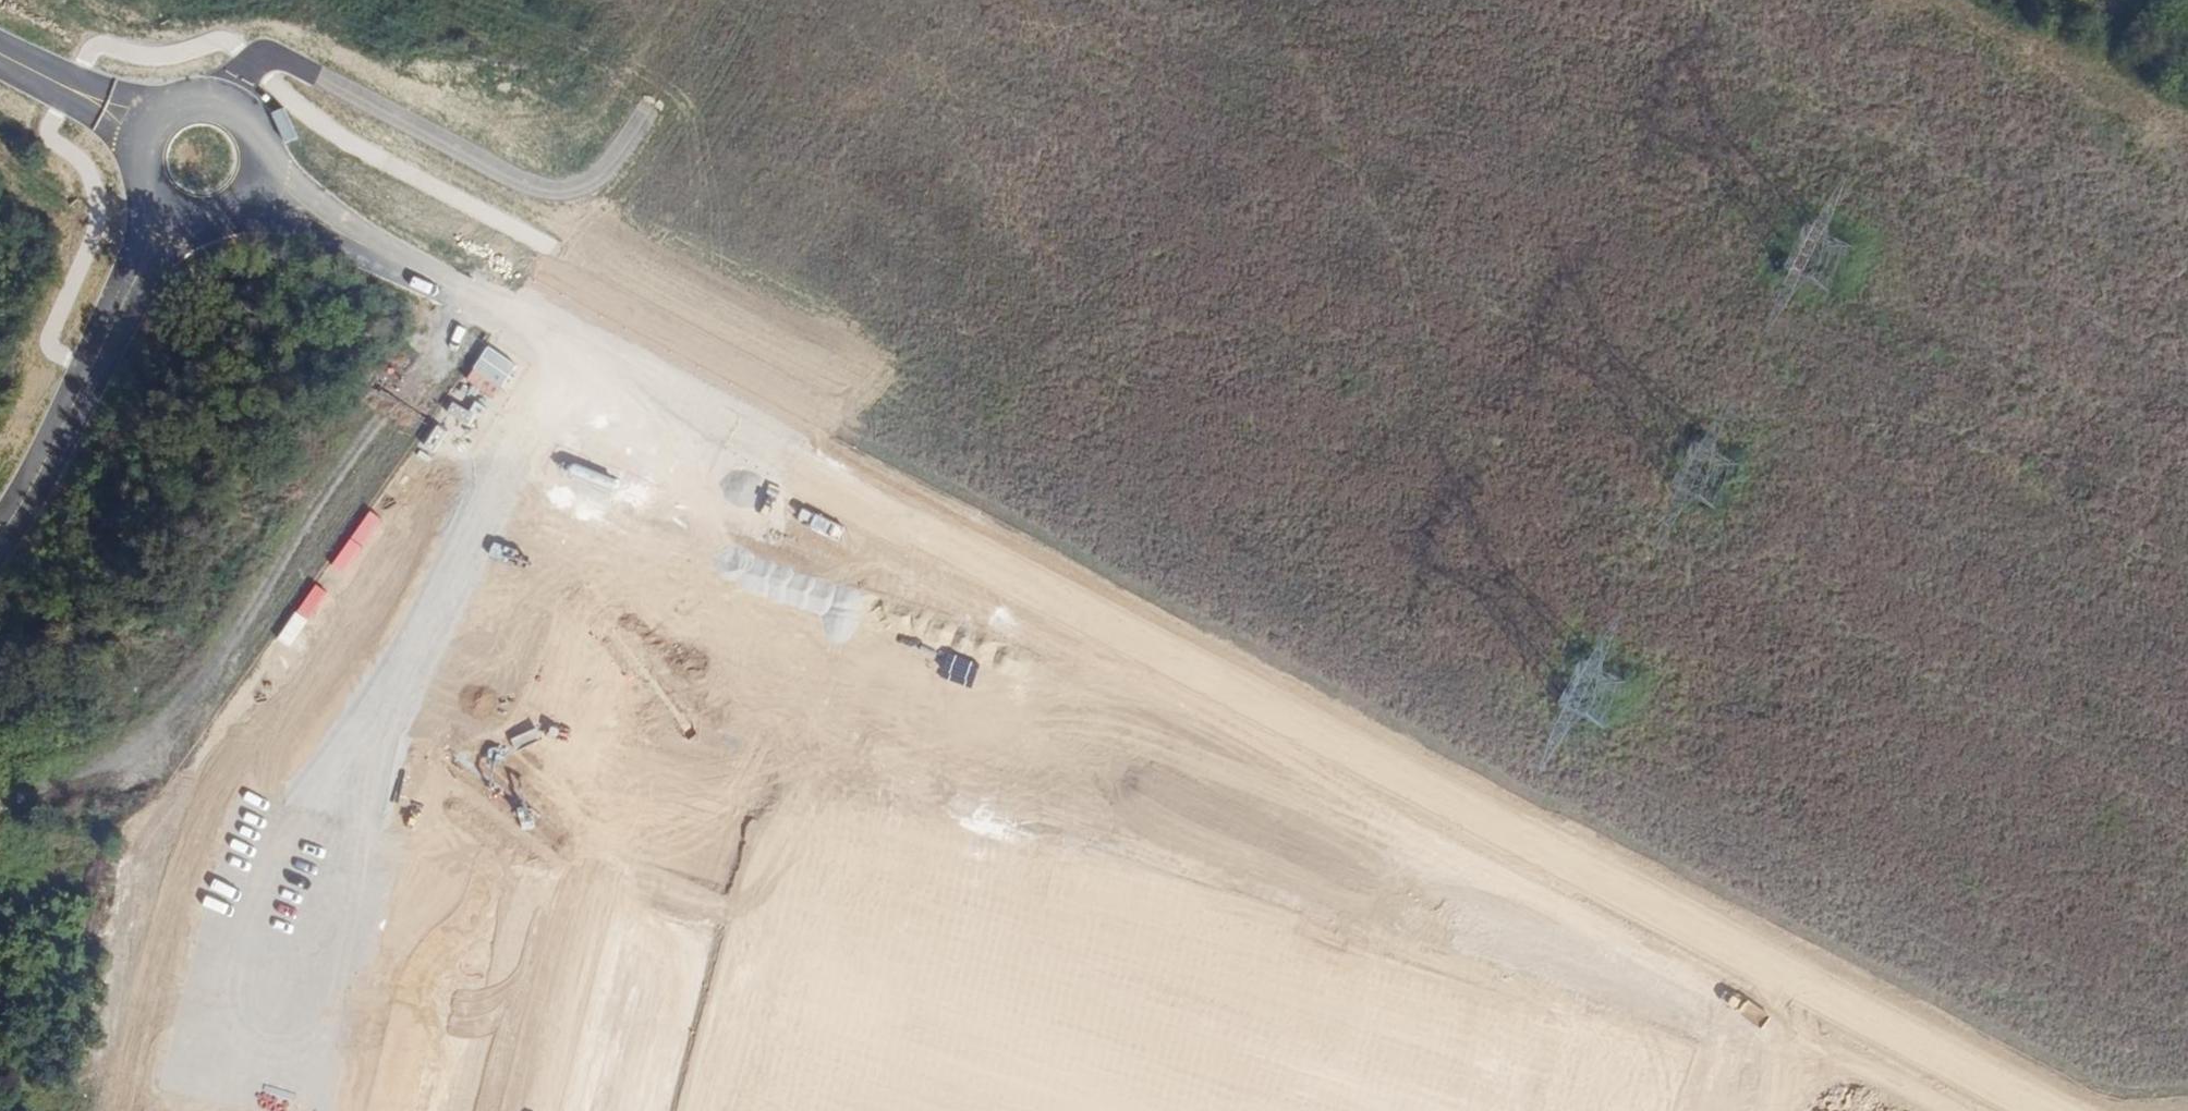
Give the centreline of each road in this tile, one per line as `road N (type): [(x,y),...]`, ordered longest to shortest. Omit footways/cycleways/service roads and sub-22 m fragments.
road 1 (track): [(2026,1110),(579,357)]
road 2 (unclassified): [(201,225),(237,215),(262,186),(266,148),(233,102),(196,95),(152,117),(136,159),(148,197)]
road 3 (unclassified): [(0,539),(133,284)]

